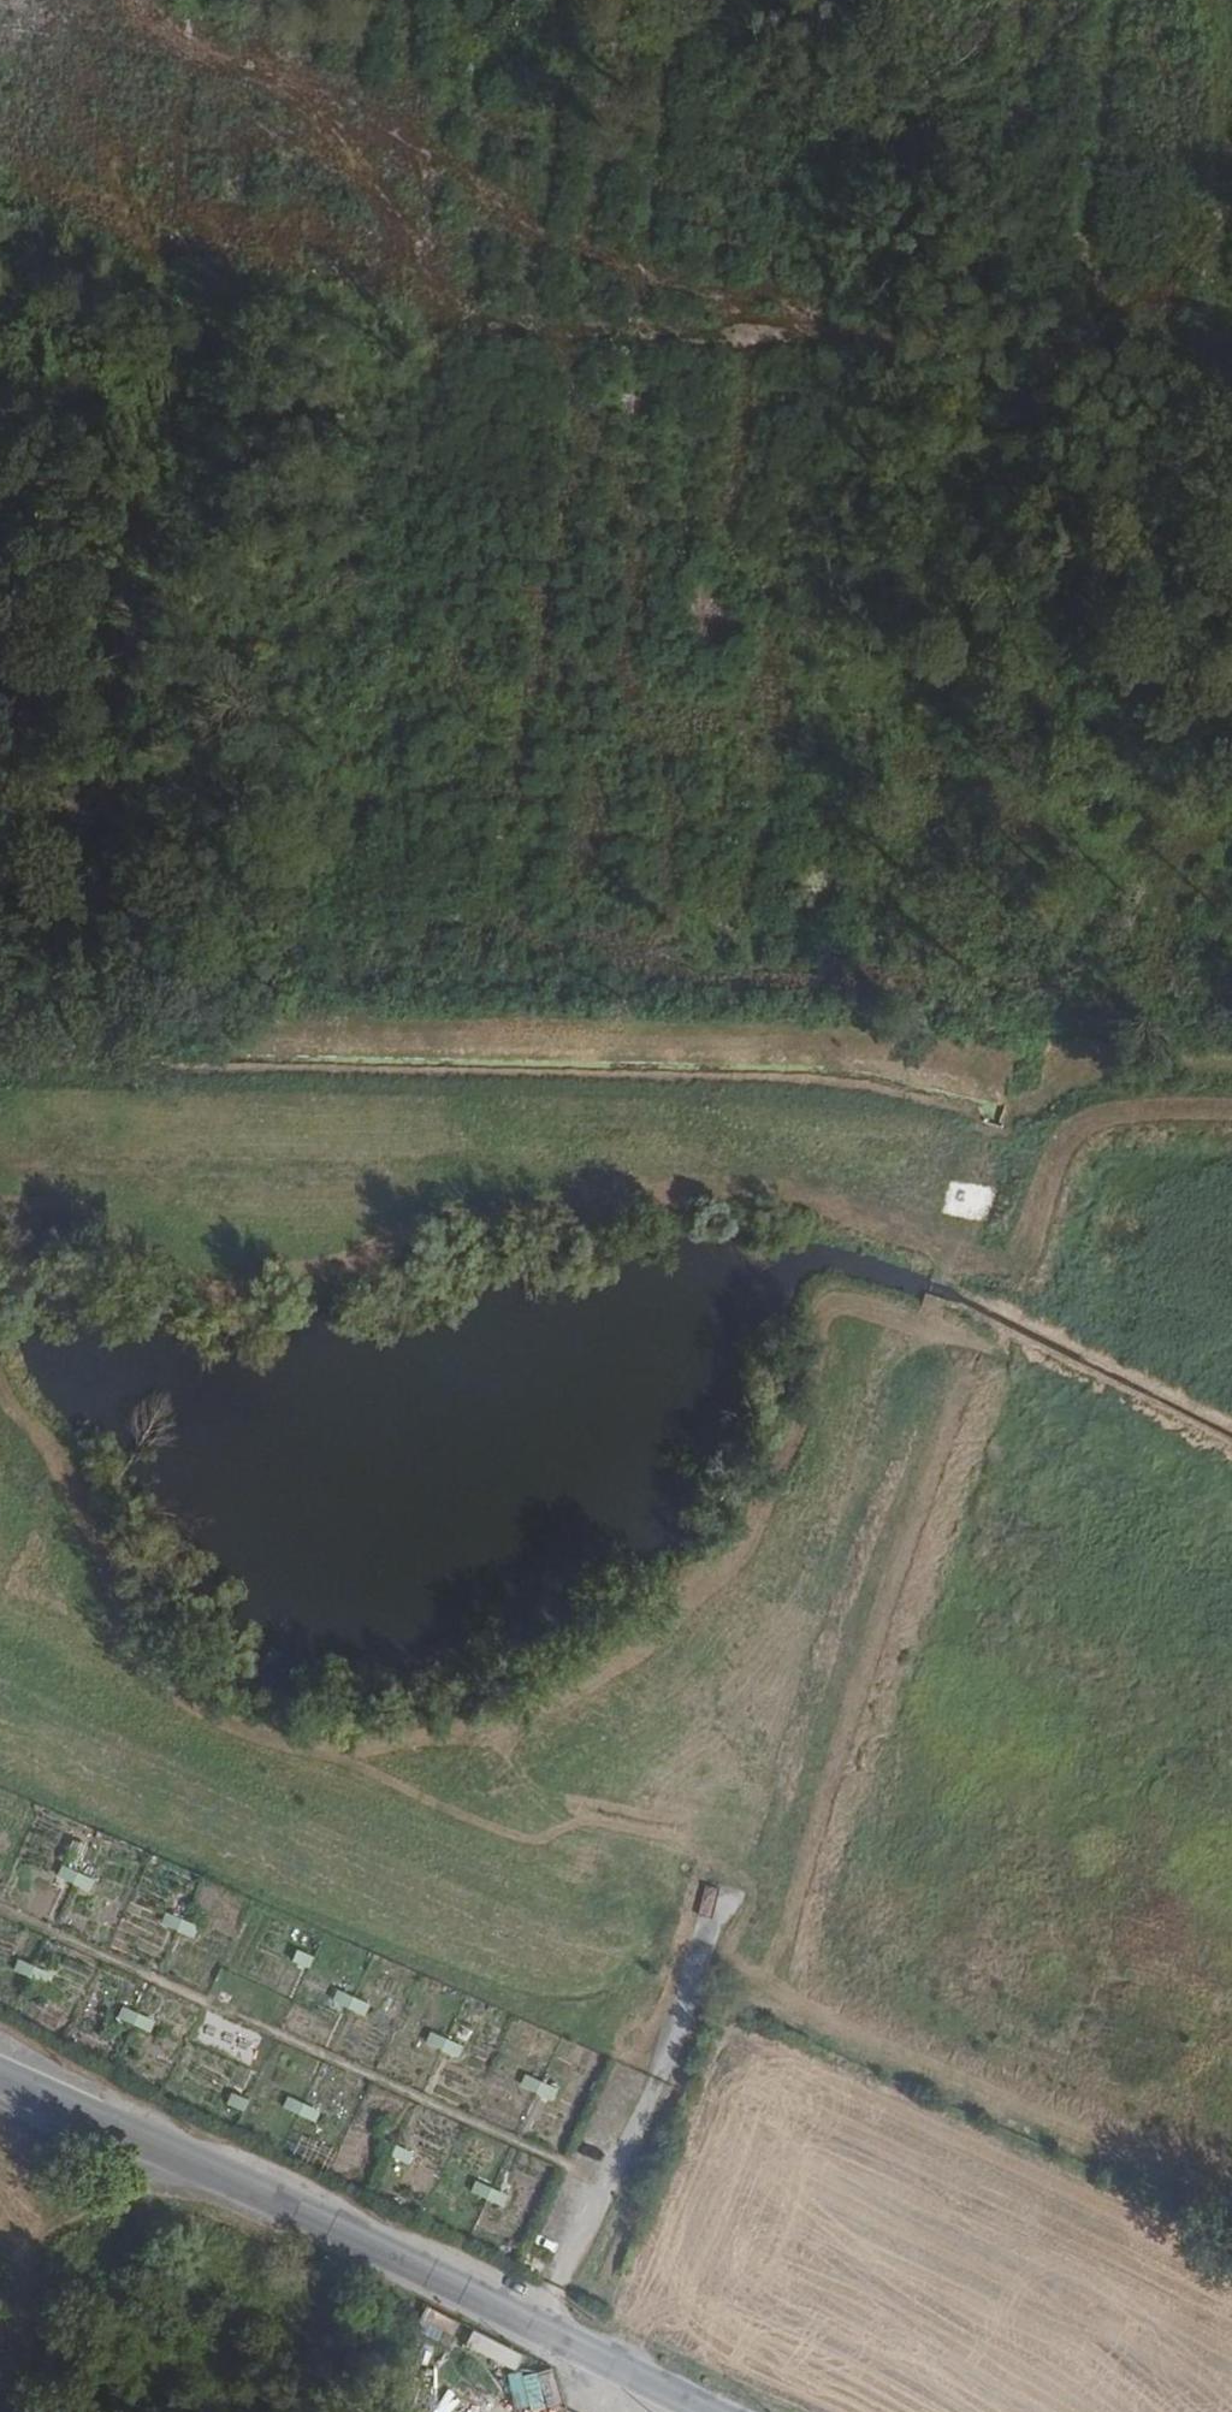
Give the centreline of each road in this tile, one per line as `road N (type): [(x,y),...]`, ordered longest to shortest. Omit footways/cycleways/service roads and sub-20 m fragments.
road 1 (tertiary): [(713,2411),(0,2075)]

